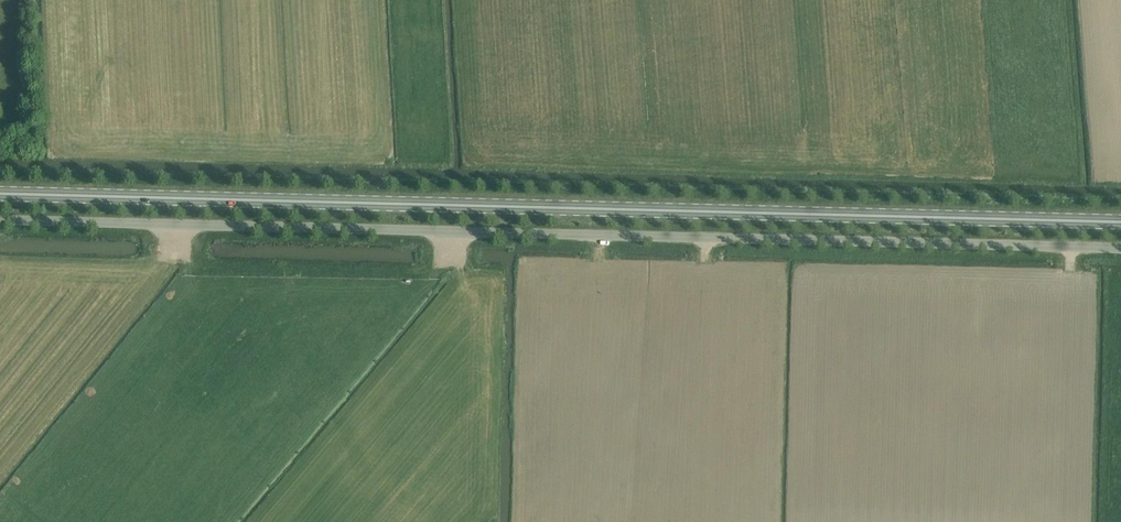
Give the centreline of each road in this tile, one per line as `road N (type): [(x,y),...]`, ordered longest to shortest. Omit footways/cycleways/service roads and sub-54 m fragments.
road 1 (unclassified): [(1120,245),(0,216)]
road 2 (primary): [(1120,223),(0,196)]

